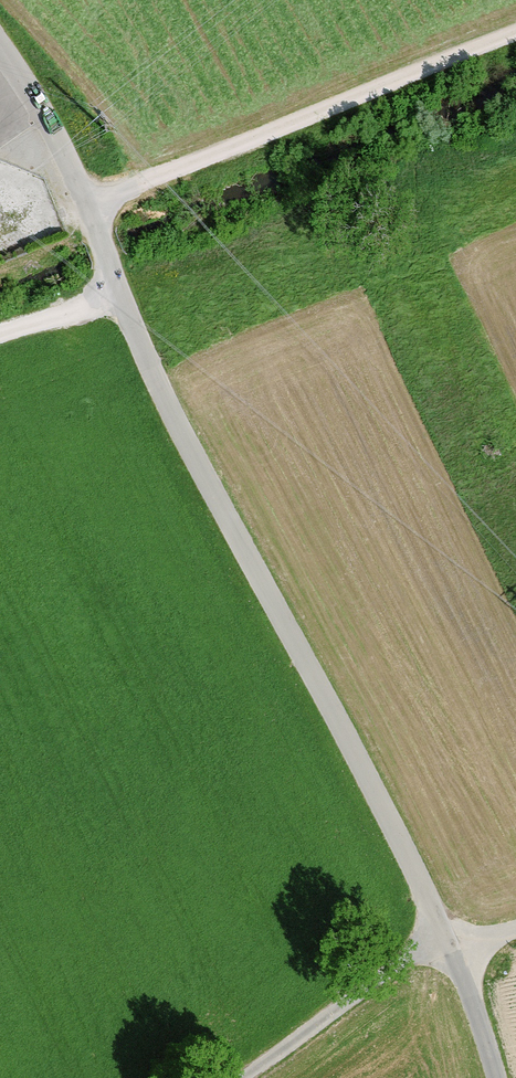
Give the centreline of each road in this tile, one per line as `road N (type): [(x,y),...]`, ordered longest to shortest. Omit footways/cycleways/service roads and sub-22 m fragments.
road 1 (unclassified): [(496,1077),(449,945),(322,689),(195,460),(126,310),(82,186),(0,47)]
road 2 (track): [(89,206),(515,34)]
road 3 (track): [(449,945),(393,967),(239,1077)]
road 4 (track): [(120,293),(0,335)]

